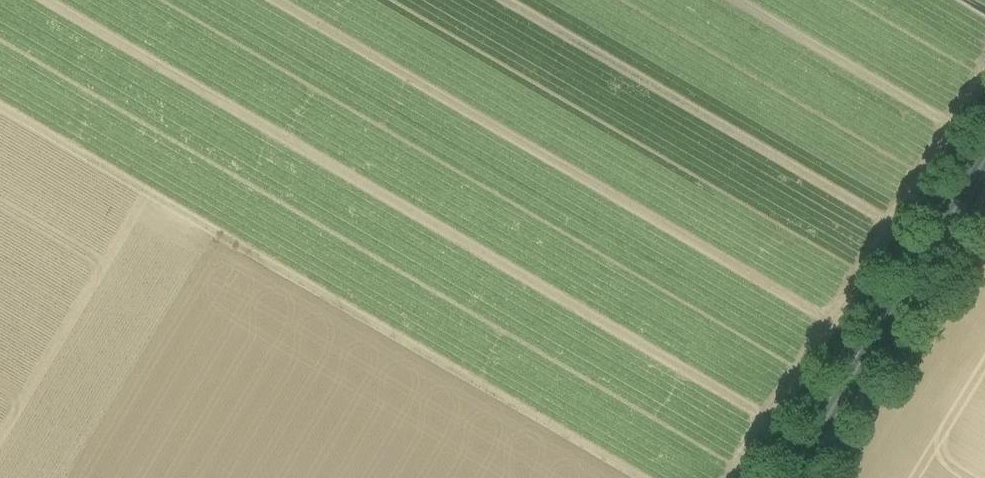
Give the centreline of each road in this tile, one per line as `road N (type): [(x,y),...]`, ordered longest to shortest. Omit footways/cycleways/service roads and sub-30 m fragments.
road 1 (primary): [(984,154),(786,477)]

